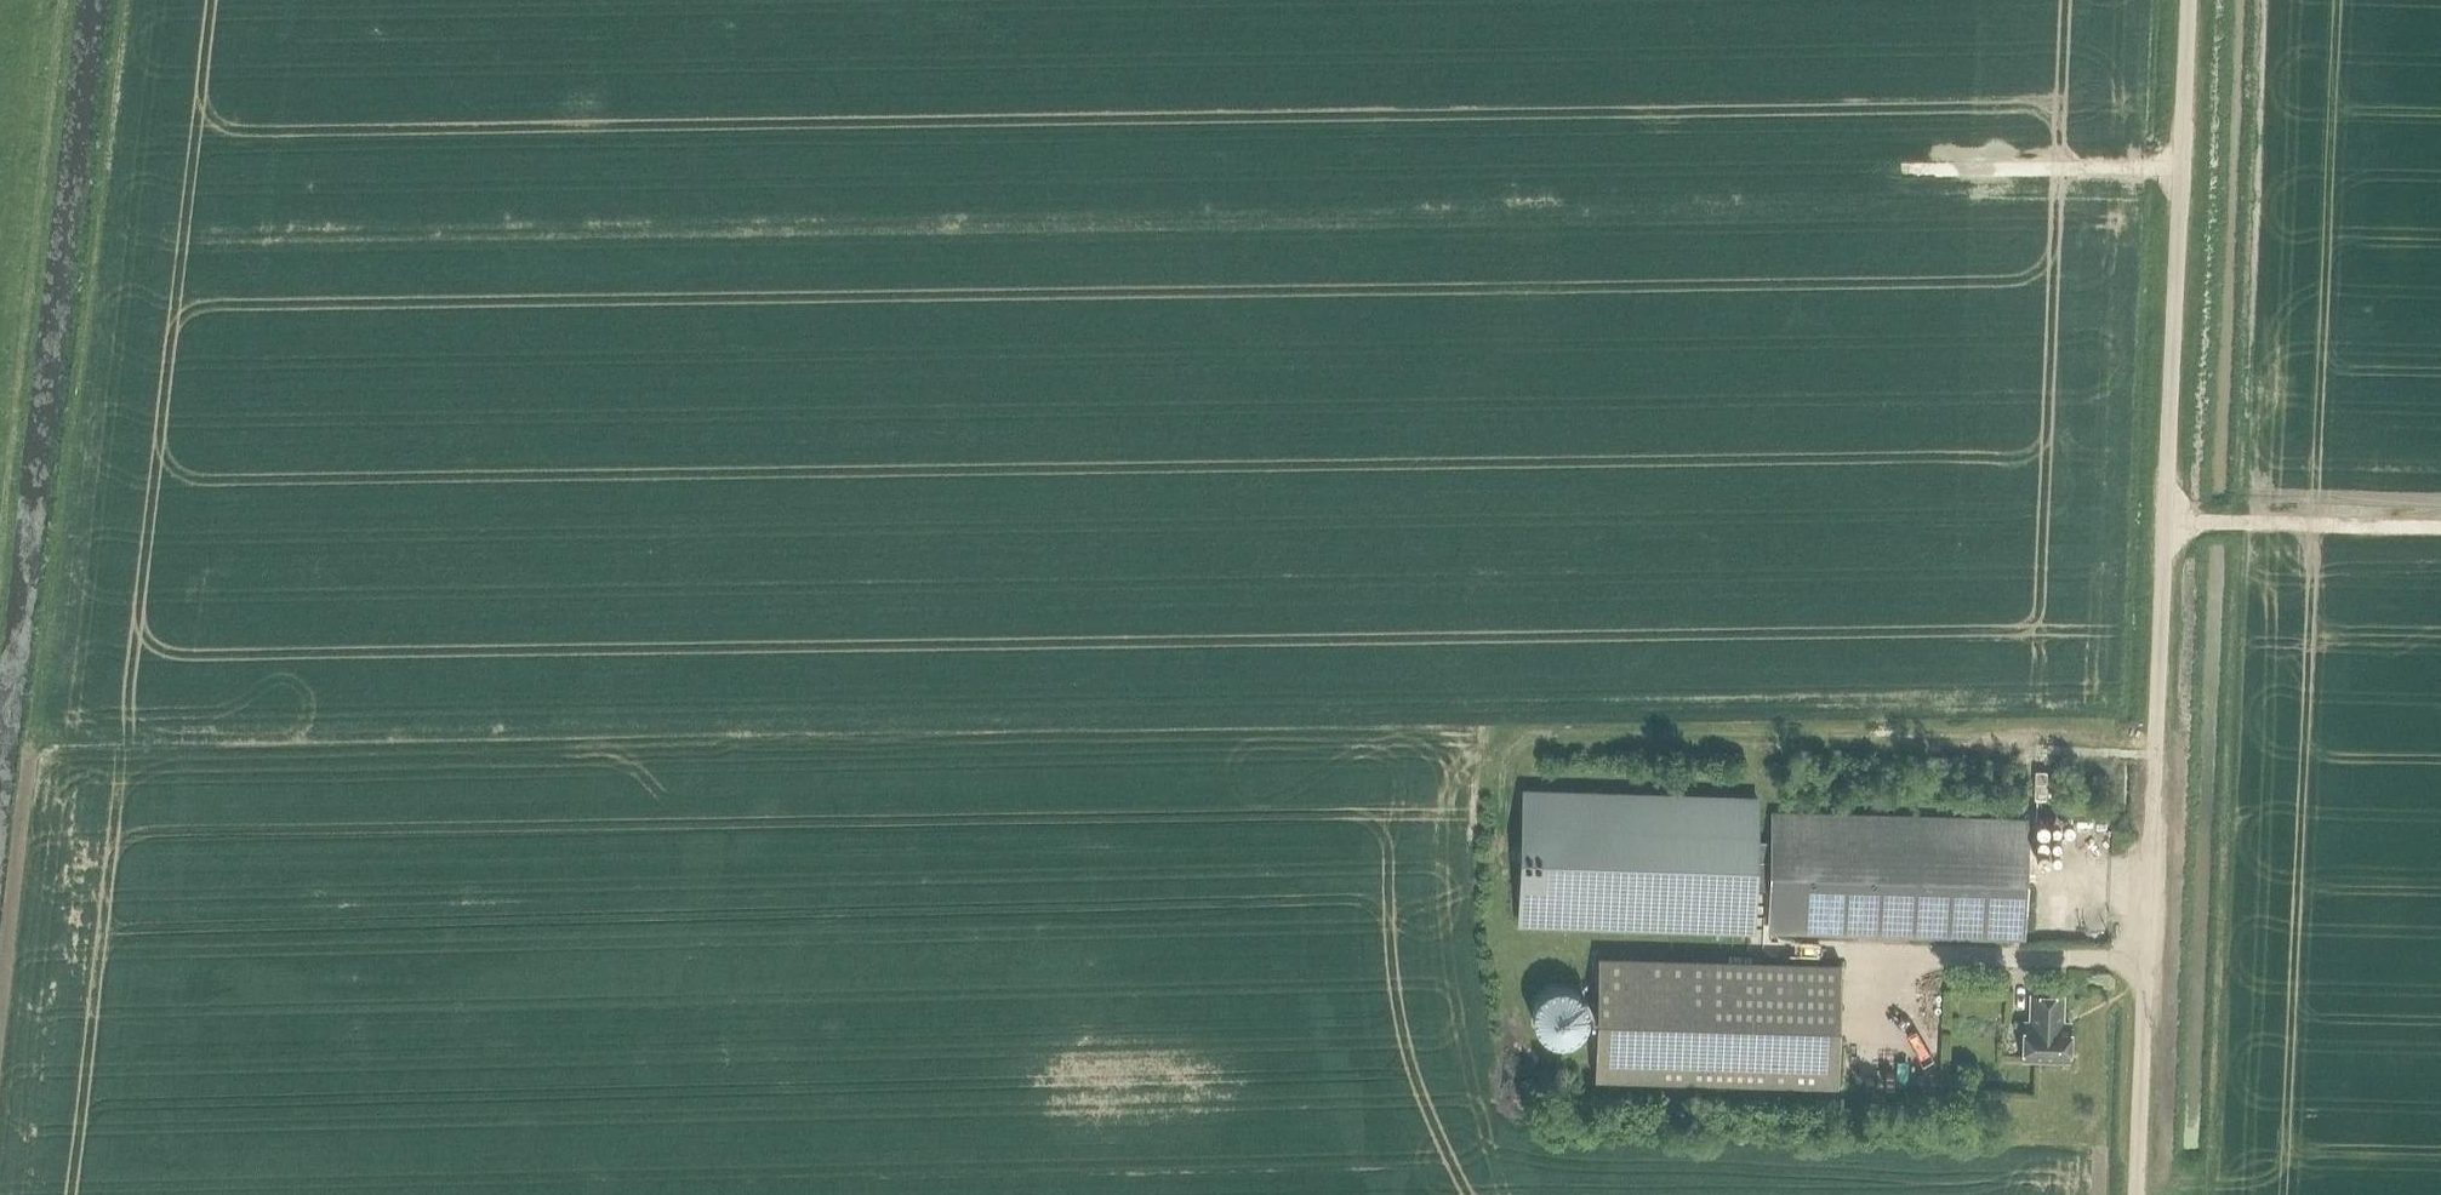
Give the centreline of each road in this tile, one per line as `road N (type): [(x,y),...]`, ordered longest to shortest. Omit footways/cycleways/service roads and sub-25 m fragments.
road 1 (unclassified): [(2137,1194),(2189,0)]

